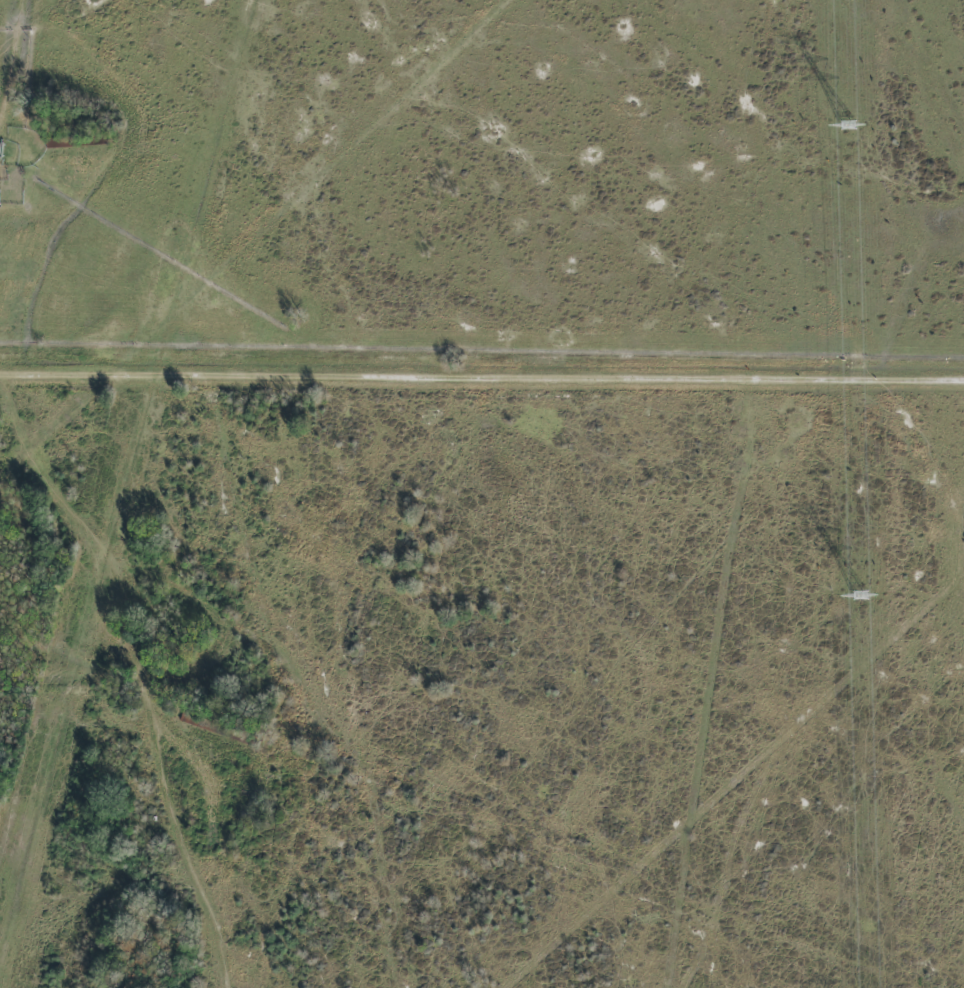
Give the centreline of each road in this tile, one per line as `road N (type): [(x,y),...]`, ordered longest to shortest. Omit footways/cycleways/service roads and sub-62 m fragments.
road 1 (track): [(963,387),(0,380)]
road 2 (track): [(0,156),(13,125),(26,0)]

